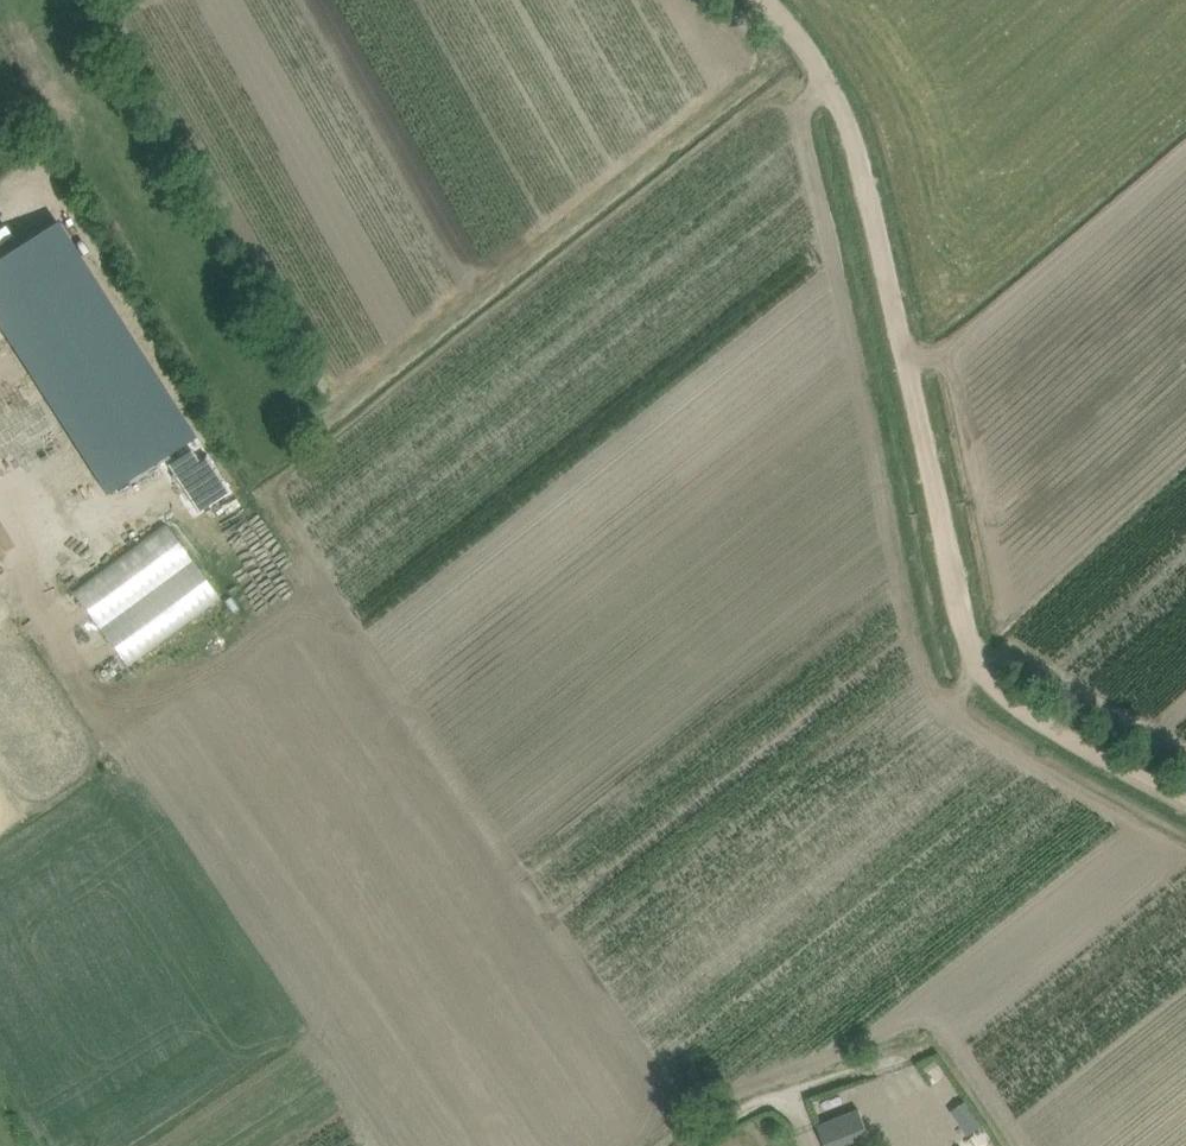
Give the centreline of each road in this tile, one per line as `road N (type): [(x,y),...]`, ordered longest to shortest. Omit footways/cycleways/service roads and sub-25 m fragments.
road 1 (track): [(752,0),(837,117),(963,652),(989,690),(1185,805)]

